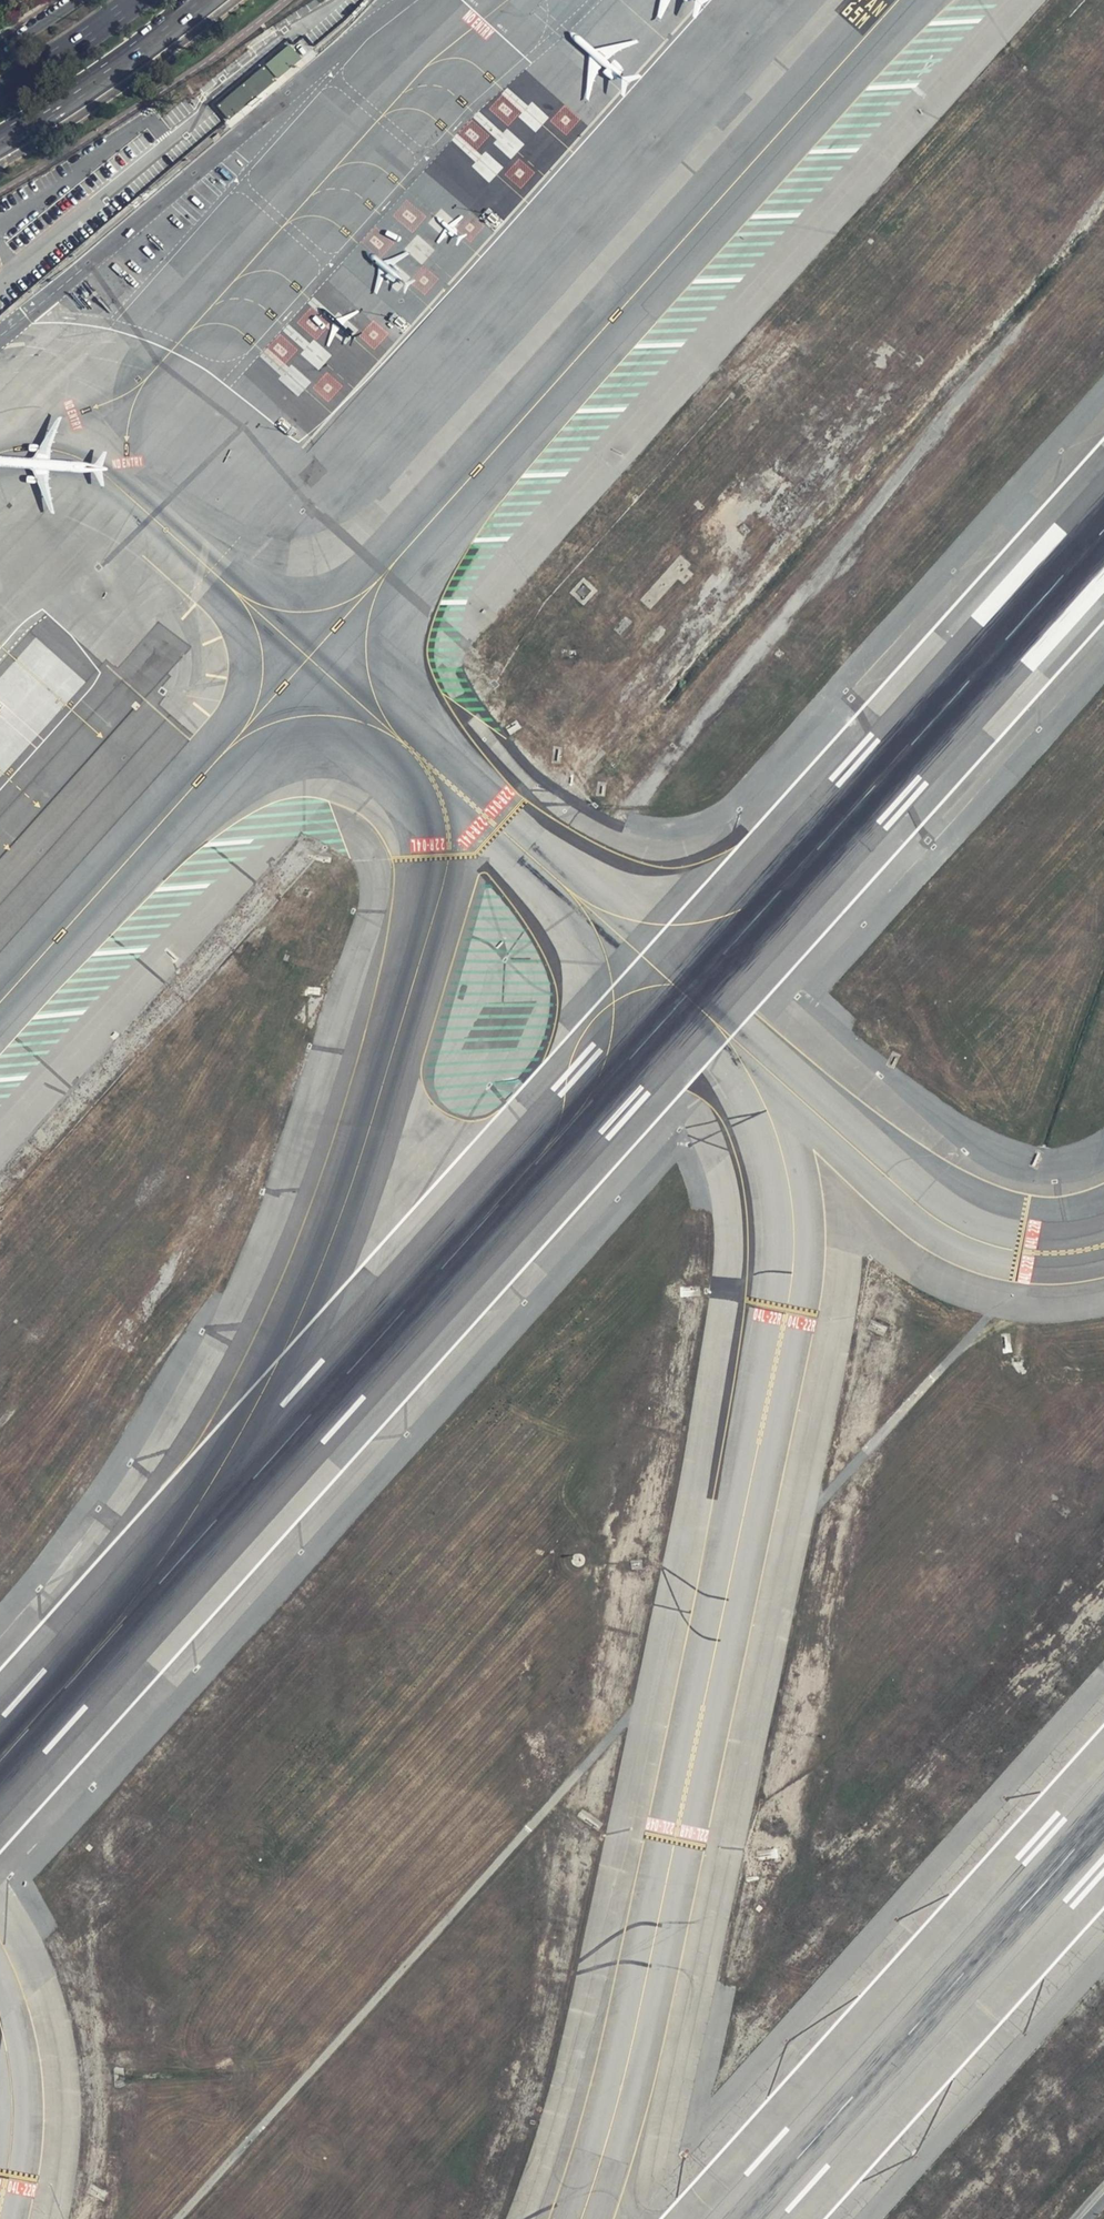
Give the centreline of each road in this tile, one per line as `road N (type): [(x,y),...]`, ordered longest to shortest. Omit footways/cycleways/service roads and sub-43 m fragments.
road 1 (primary): [(0,139),(202,0)]
road 2 (primary): [(136,0),(0,93)]

